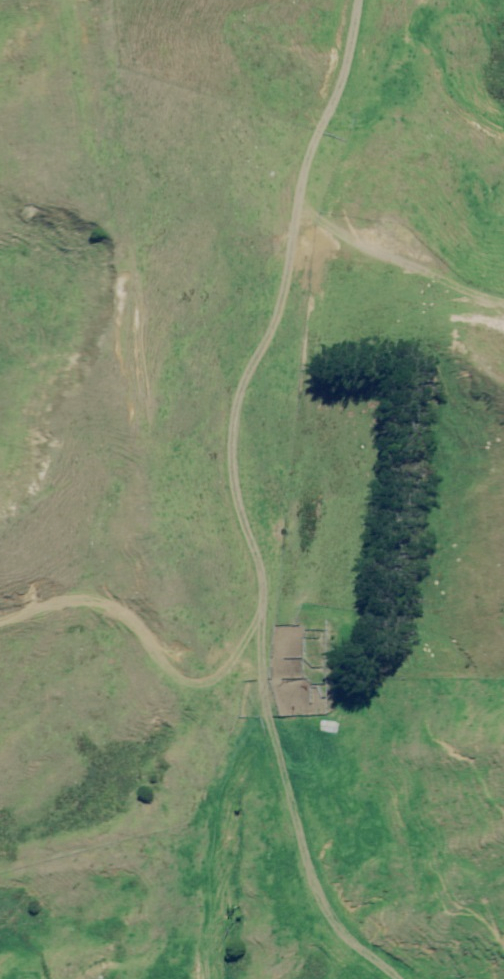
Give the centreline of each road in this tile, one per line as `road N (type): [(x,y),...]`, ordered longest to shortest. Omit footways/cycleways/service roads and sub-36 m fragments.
road 1 (track): [(401,978),(341,931),(302,866),(263,712),(258,555),(229,502),(245,375),(286,288),(315,131),(344,73),(357,0)]
road 2 (track): [(0,623),(70,601),(128,620),(184,683),(234,669),(261,611)]
road 3 (track): [(503,310),(440,268),(321,223),(299,207)]

